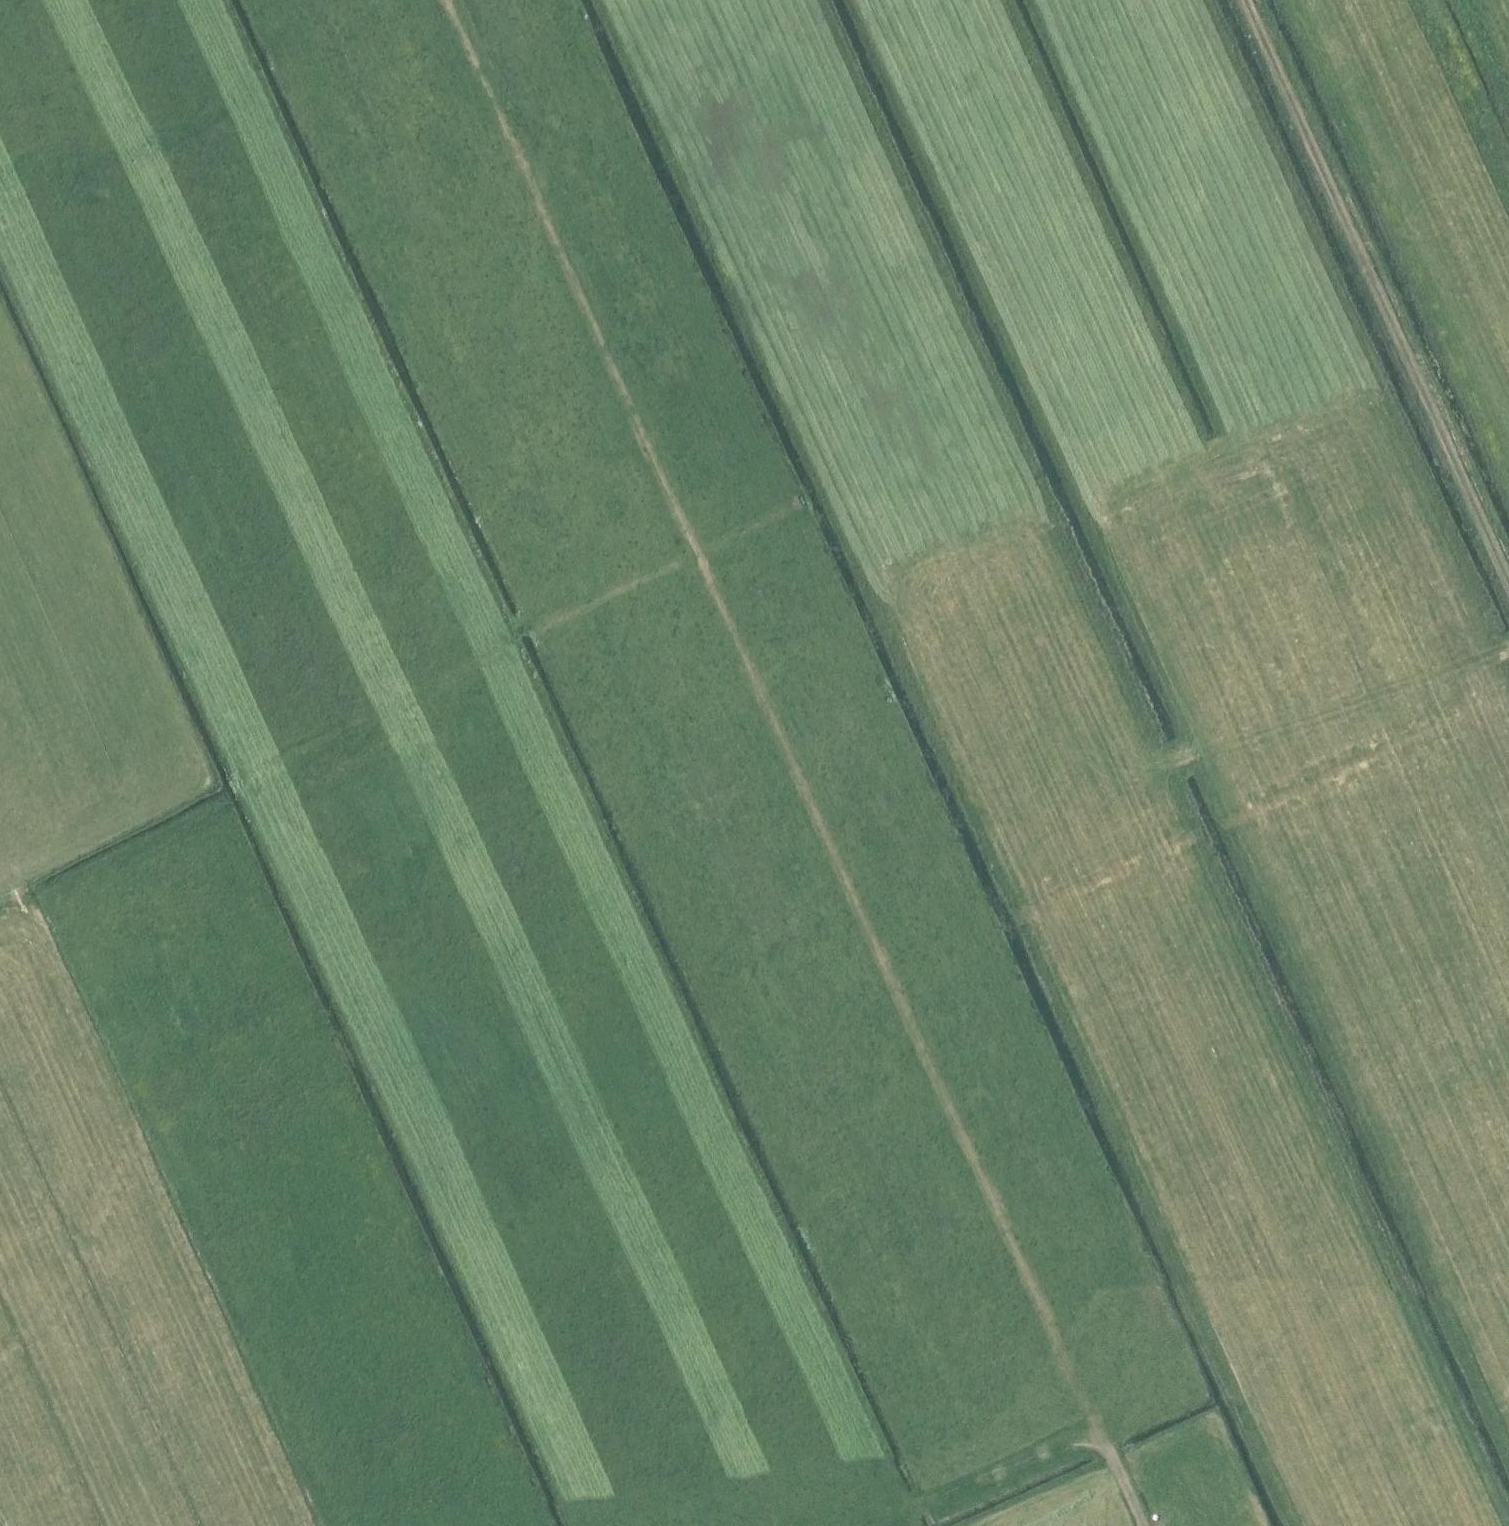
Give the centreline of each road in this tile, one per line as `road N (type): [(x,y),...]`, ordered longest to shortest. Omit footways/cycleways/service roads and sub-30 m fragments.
road 1 (track): [(1245,0),(1508,581)]

